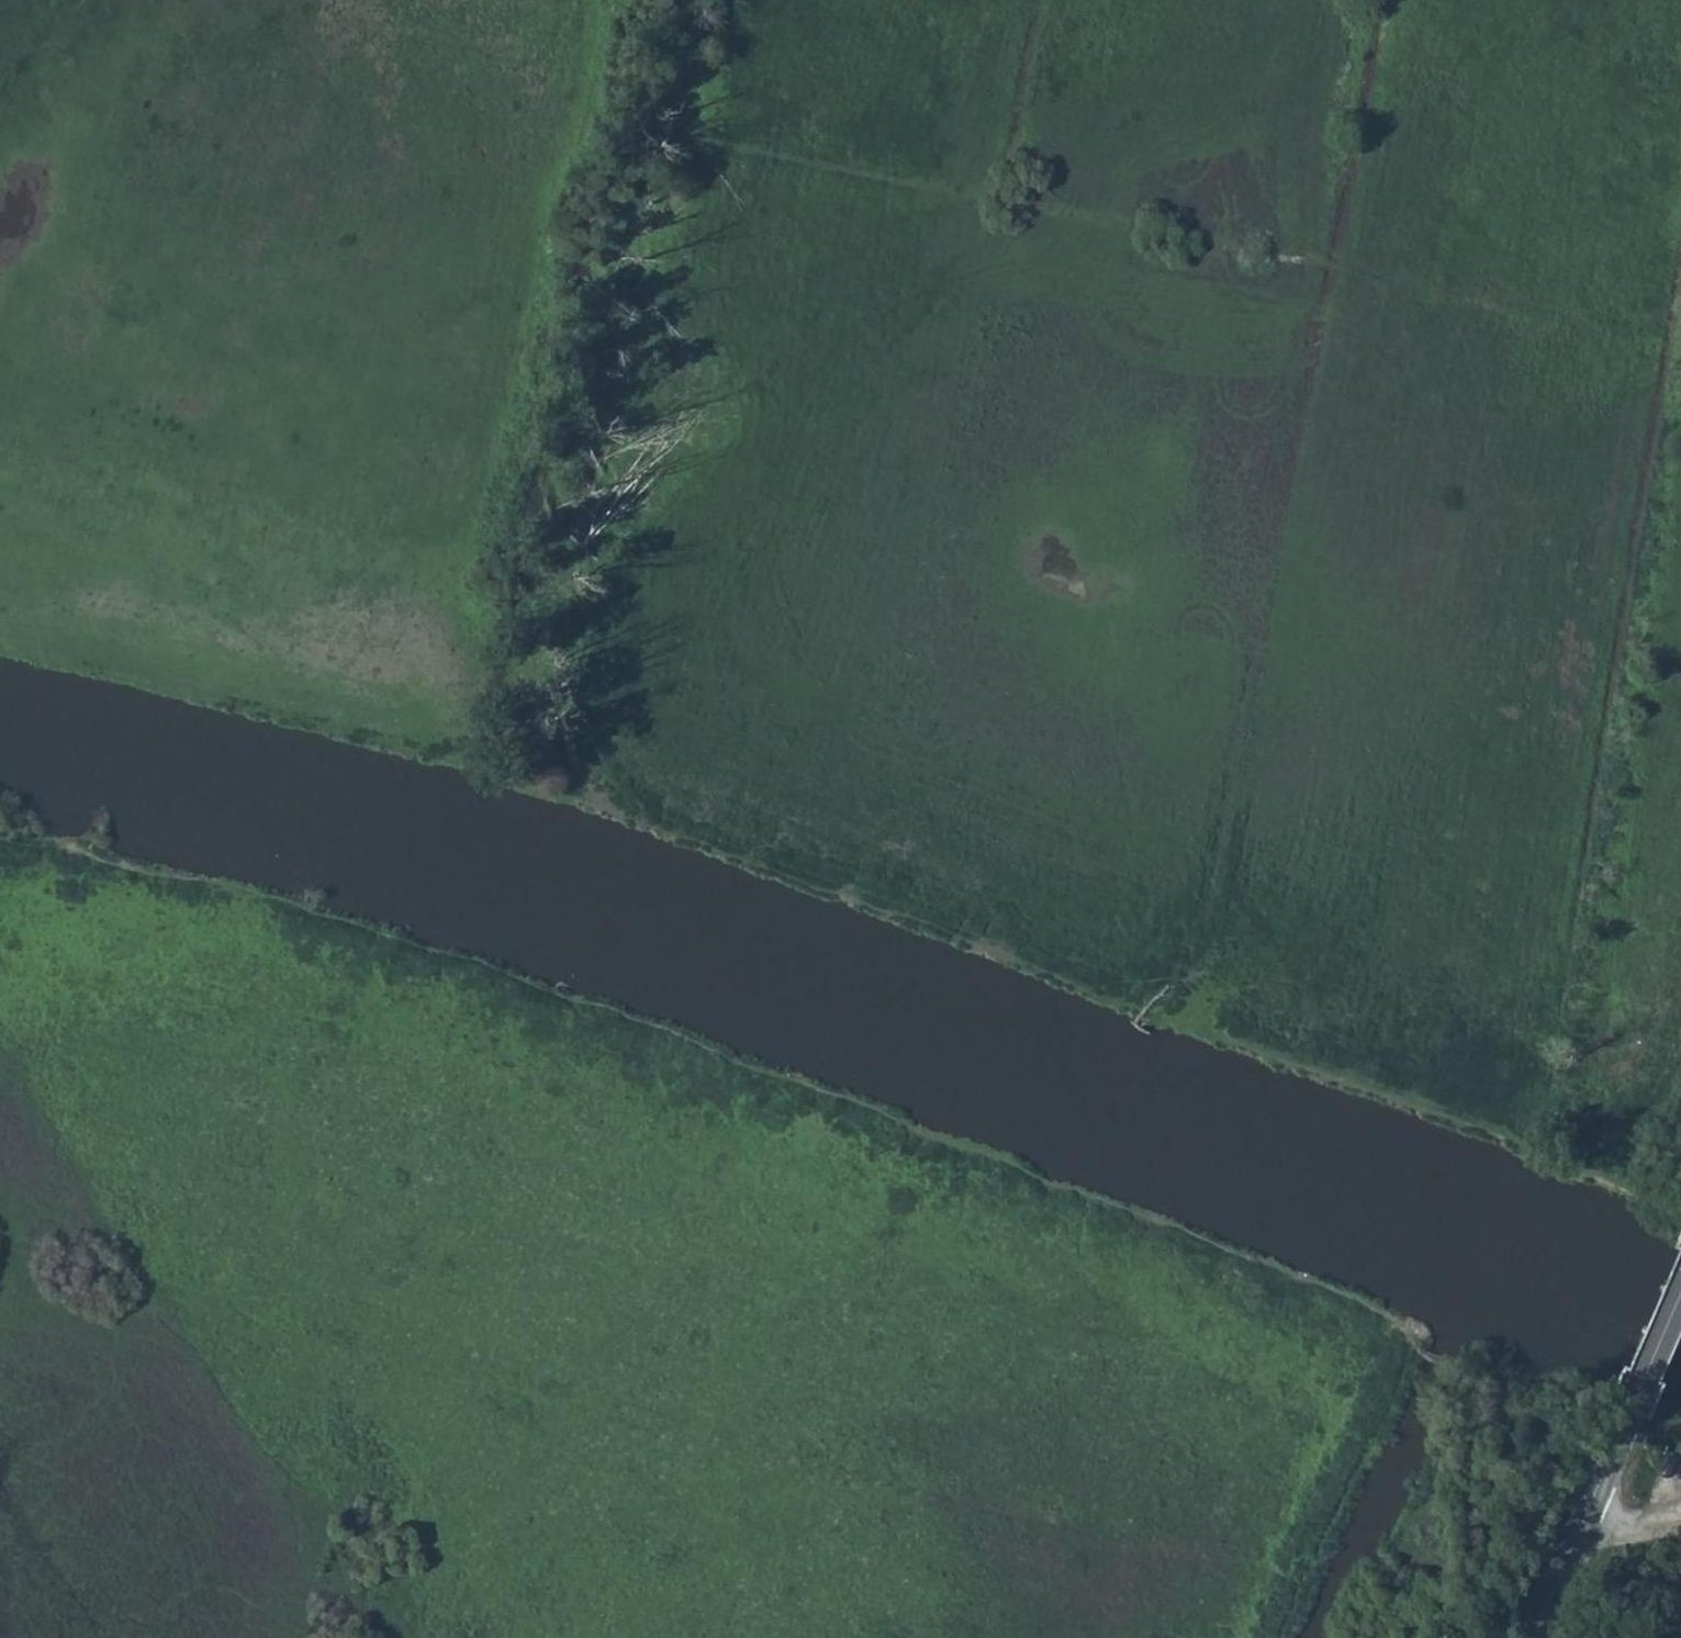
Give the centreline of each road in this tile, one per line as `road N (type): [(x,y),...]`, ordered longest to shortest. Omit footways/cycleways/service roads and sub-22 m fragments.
road 1 (tertiary): [(1533,1637),(1680,1293)]

